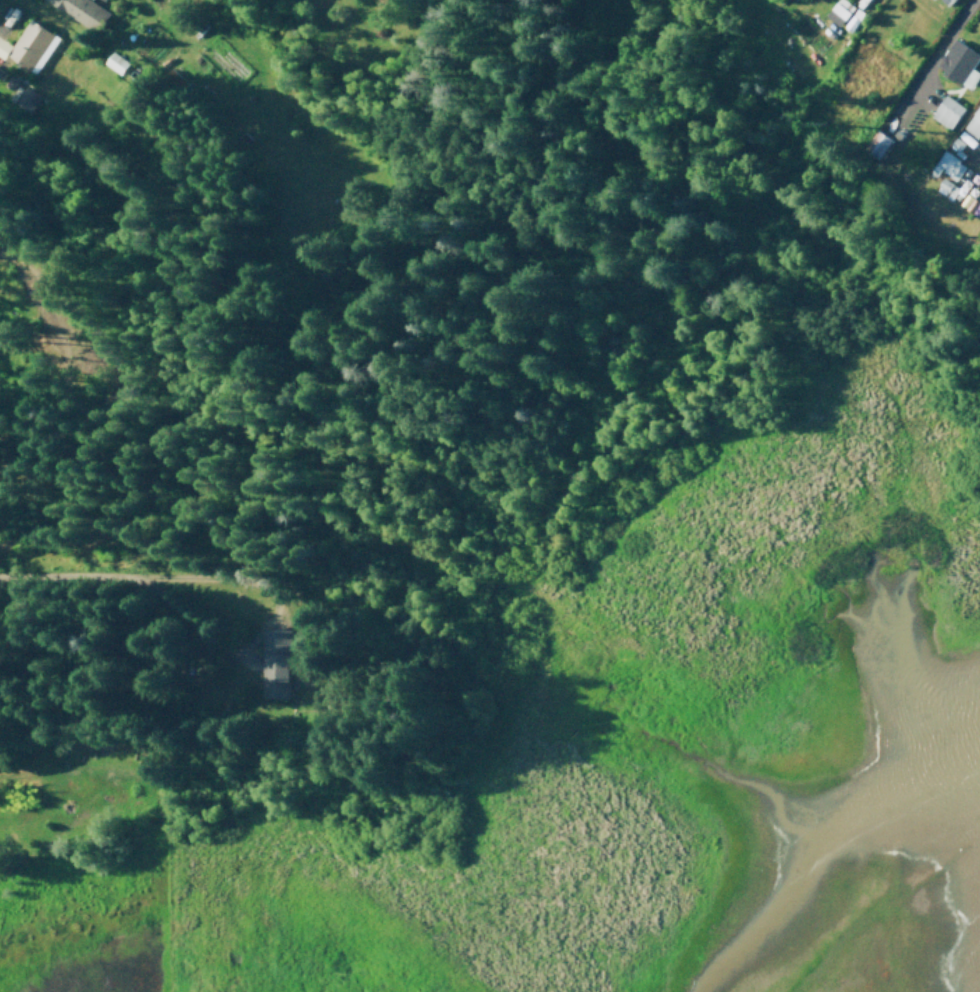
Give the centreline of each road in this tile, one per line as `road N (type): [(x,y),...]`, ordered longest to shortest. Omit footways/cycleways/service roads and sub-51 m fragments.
road 1 (residential): [(109,593),(78,552),(200,557),(221,589),(198,629),(159,635),(109,593)]

